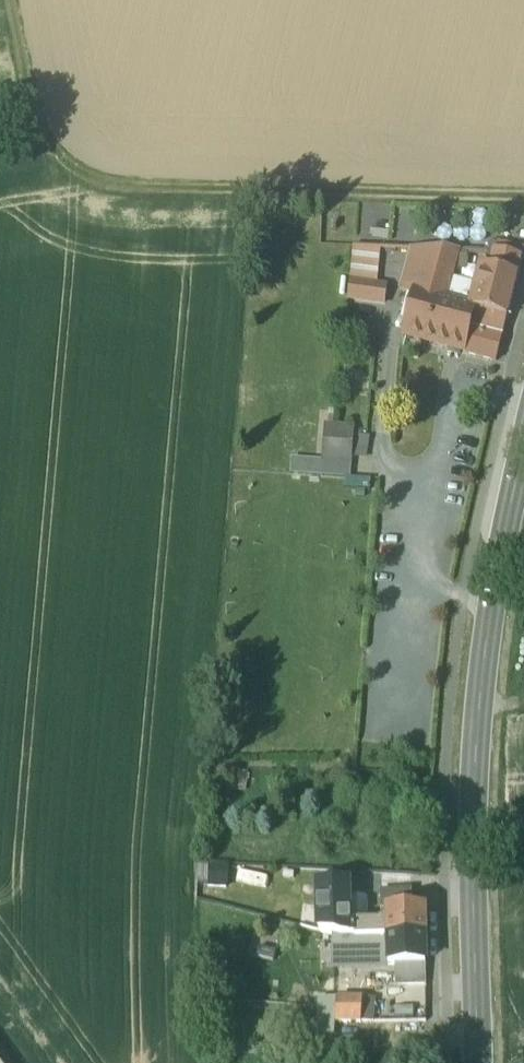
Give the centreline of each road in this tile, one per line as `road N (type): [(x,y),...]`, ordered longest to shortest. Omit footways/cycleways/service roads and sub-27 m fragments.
road 1 (track): [(523,202),(137,196),(93,184),(53,147),(22,0)]
road 2 (primary): [(479,1062),(478,707),(523,454)]

